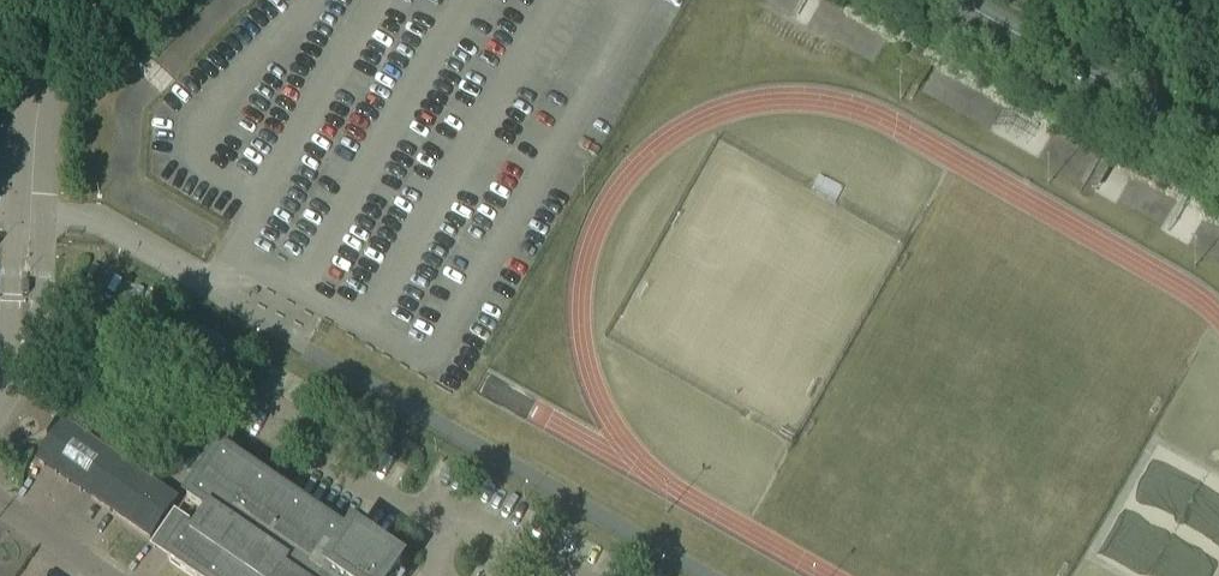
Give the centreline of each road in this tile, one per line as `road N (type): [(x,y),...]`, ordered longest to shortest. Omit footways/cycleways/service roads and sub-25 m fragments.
road 1 (secondary): [(1218,149),(960,0)]

